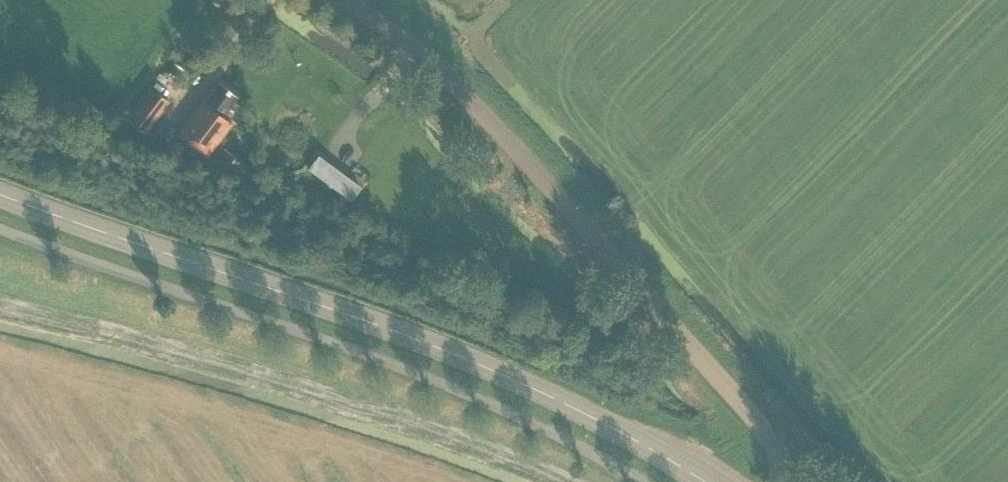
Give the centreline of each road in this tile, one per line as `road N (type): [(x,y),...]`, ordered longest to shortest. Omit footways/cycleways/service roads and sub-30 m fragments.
road 1 (secondary): [(704,481),(595,418),(444,350),(0,196)]
road 2 (unclassified): [(779,481),(774,444),(484,114),(419,51),(345,0)]

